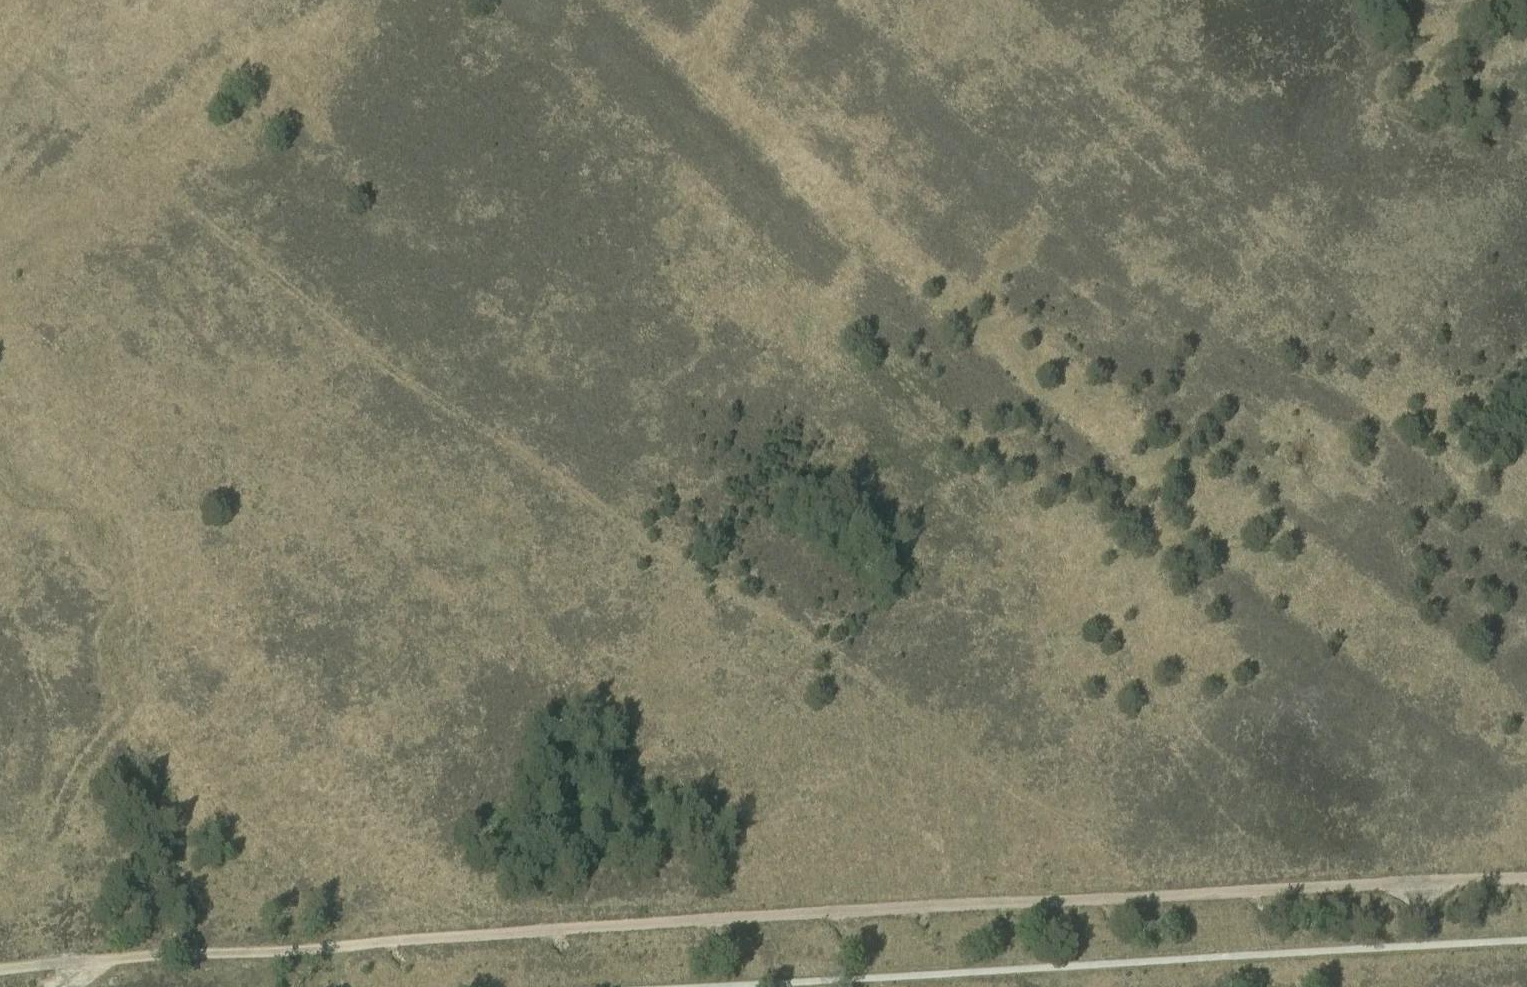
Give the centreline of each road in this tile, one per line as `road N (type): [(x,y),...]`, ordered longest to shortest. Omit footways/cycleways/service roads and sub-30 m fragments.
road 1 (track): [(1526,877),(0,971)]

